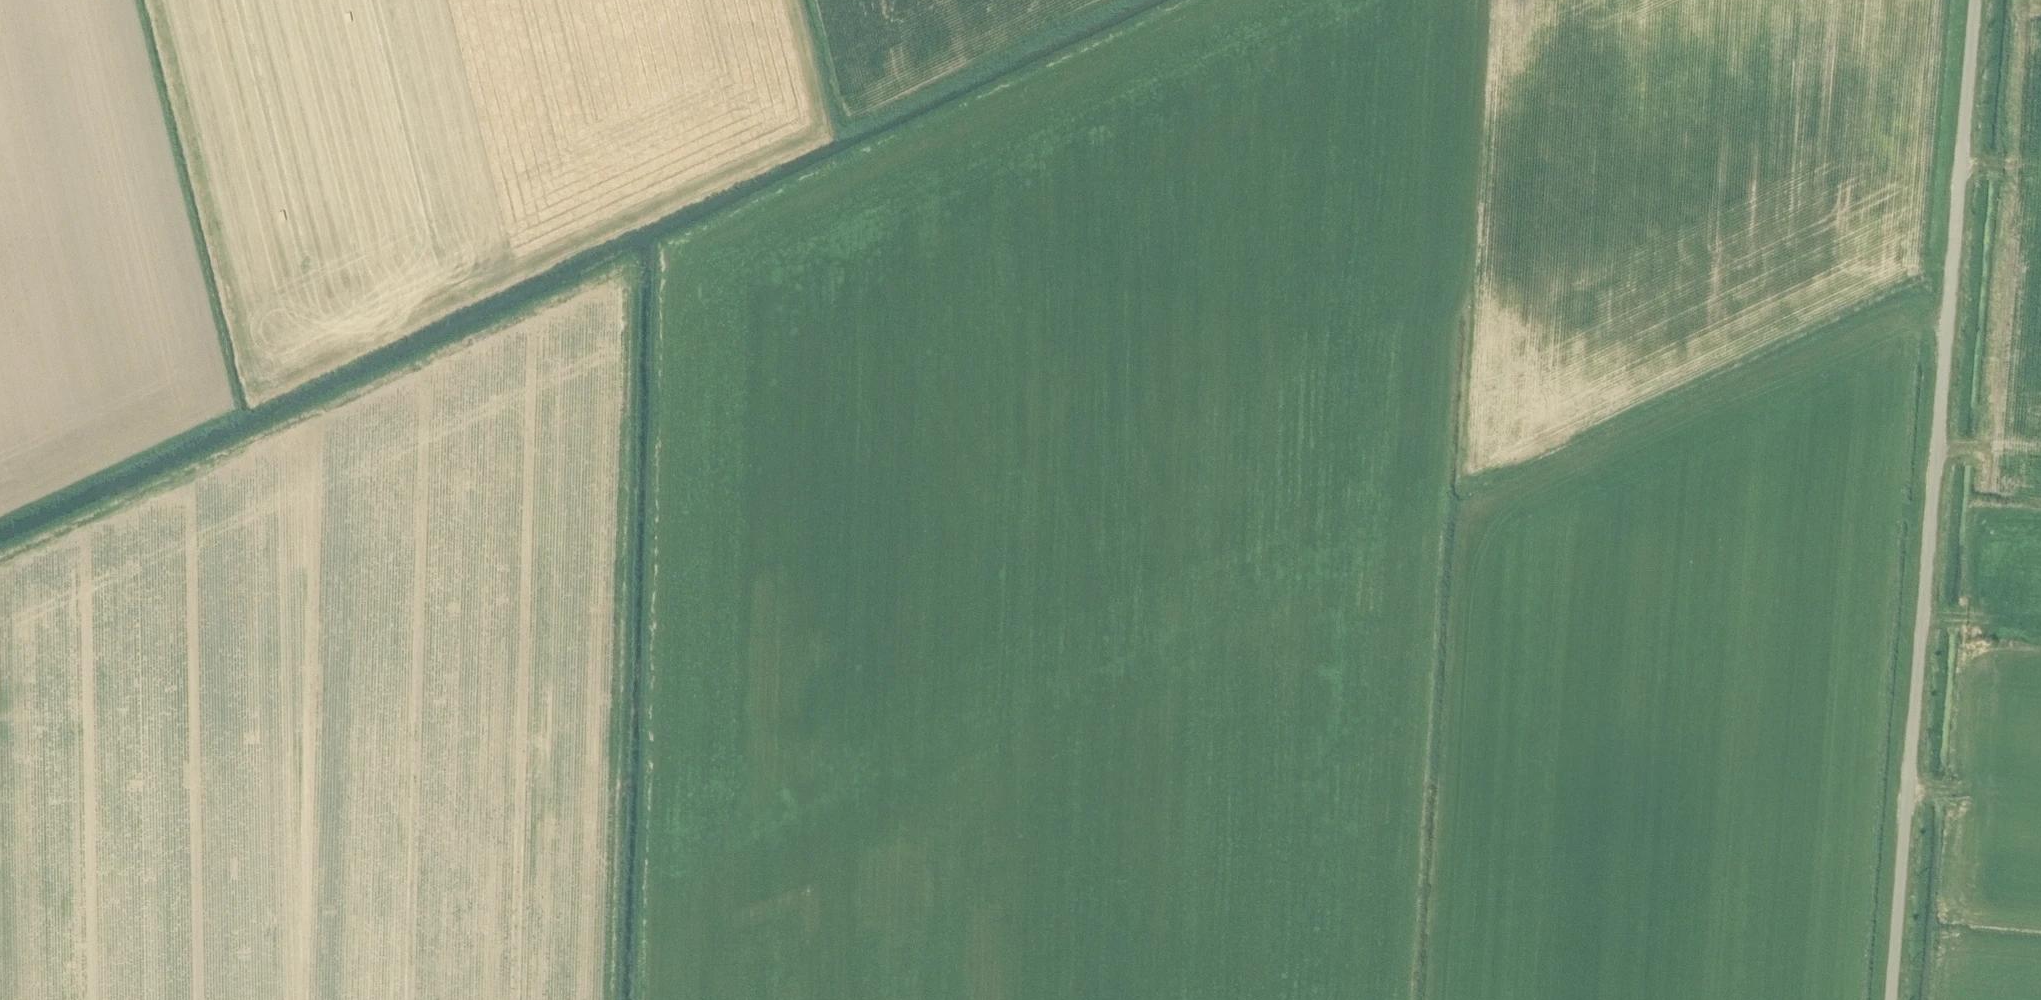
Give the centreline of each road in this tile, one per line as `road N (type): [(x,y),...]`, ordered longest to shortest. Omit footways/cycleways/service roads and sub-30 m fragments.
road 1 (unclassified): [(1896,999),(1976,0)]

